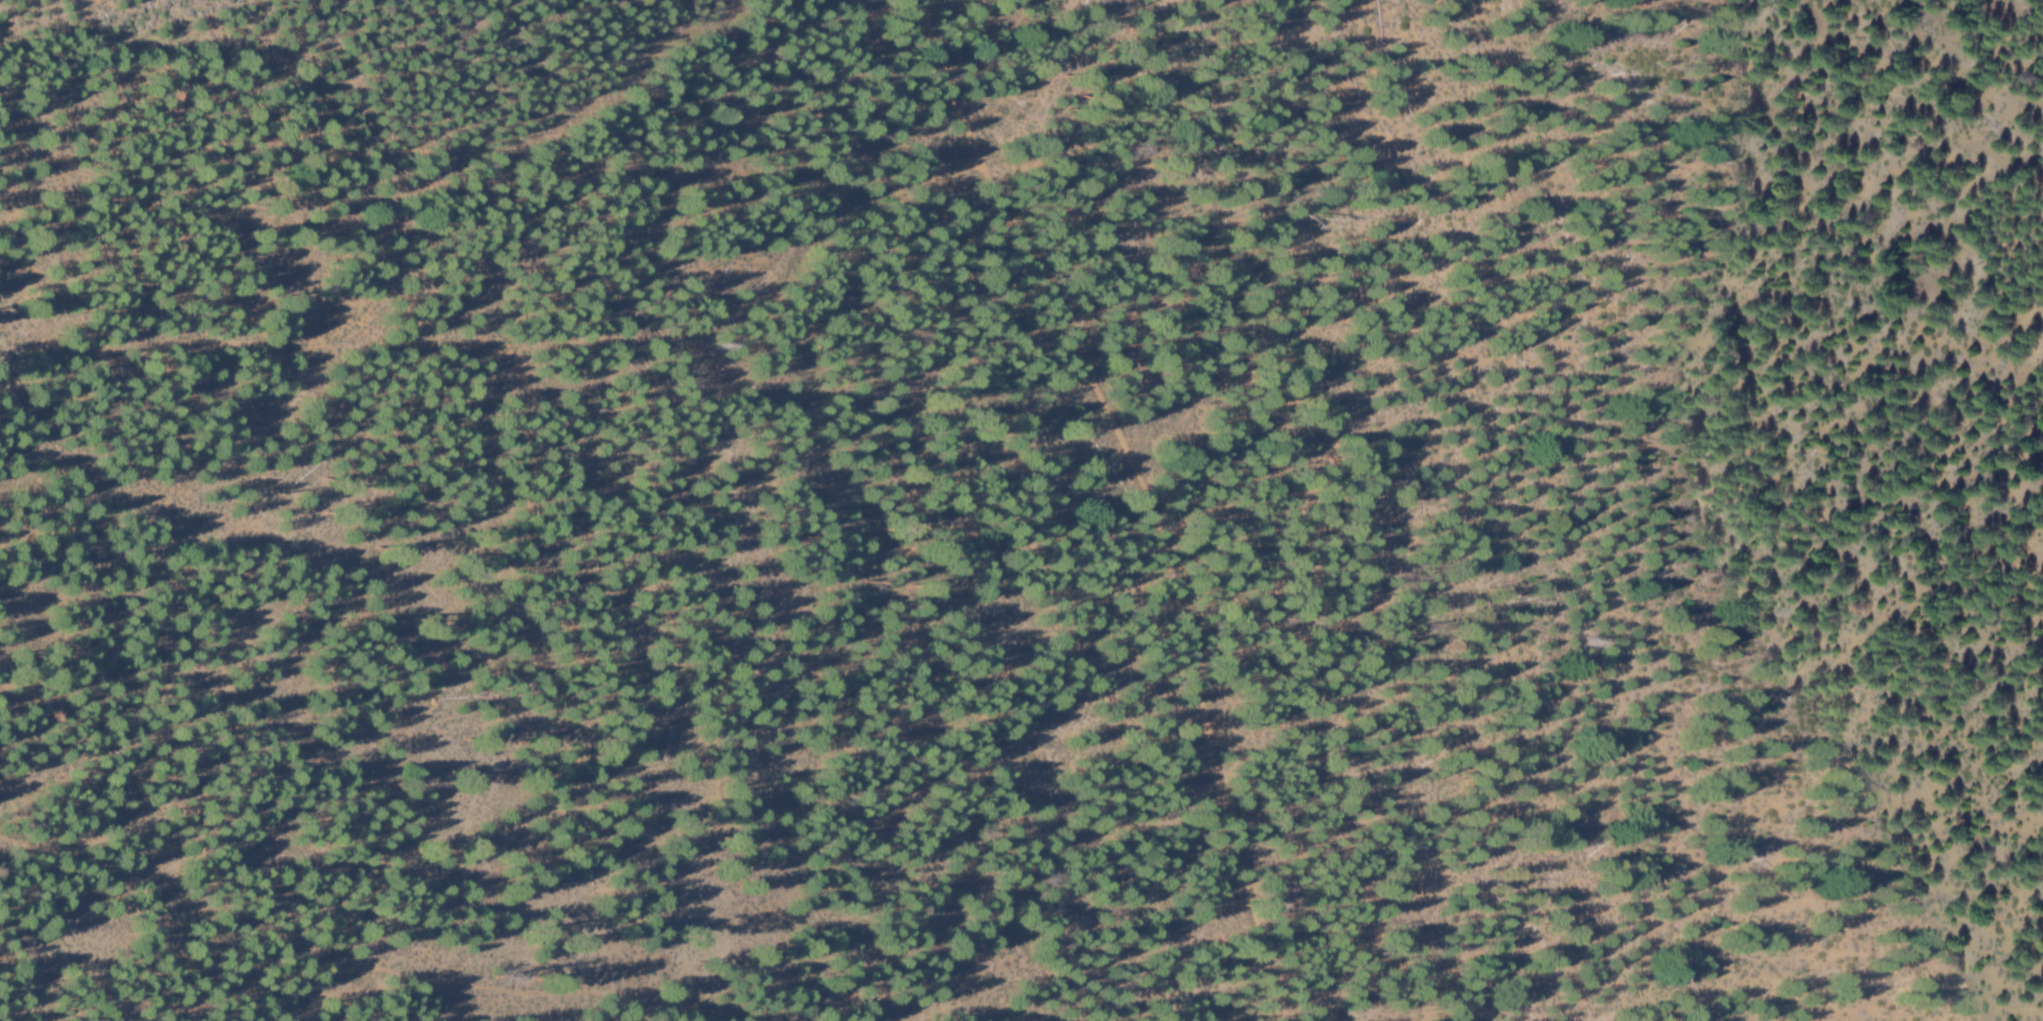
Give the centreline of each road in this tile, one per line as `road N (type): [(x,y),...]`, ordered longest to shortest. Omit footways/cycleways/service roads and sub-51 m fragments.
road 1 (track): [(1305,1020),(1232,734),(931,0)]

